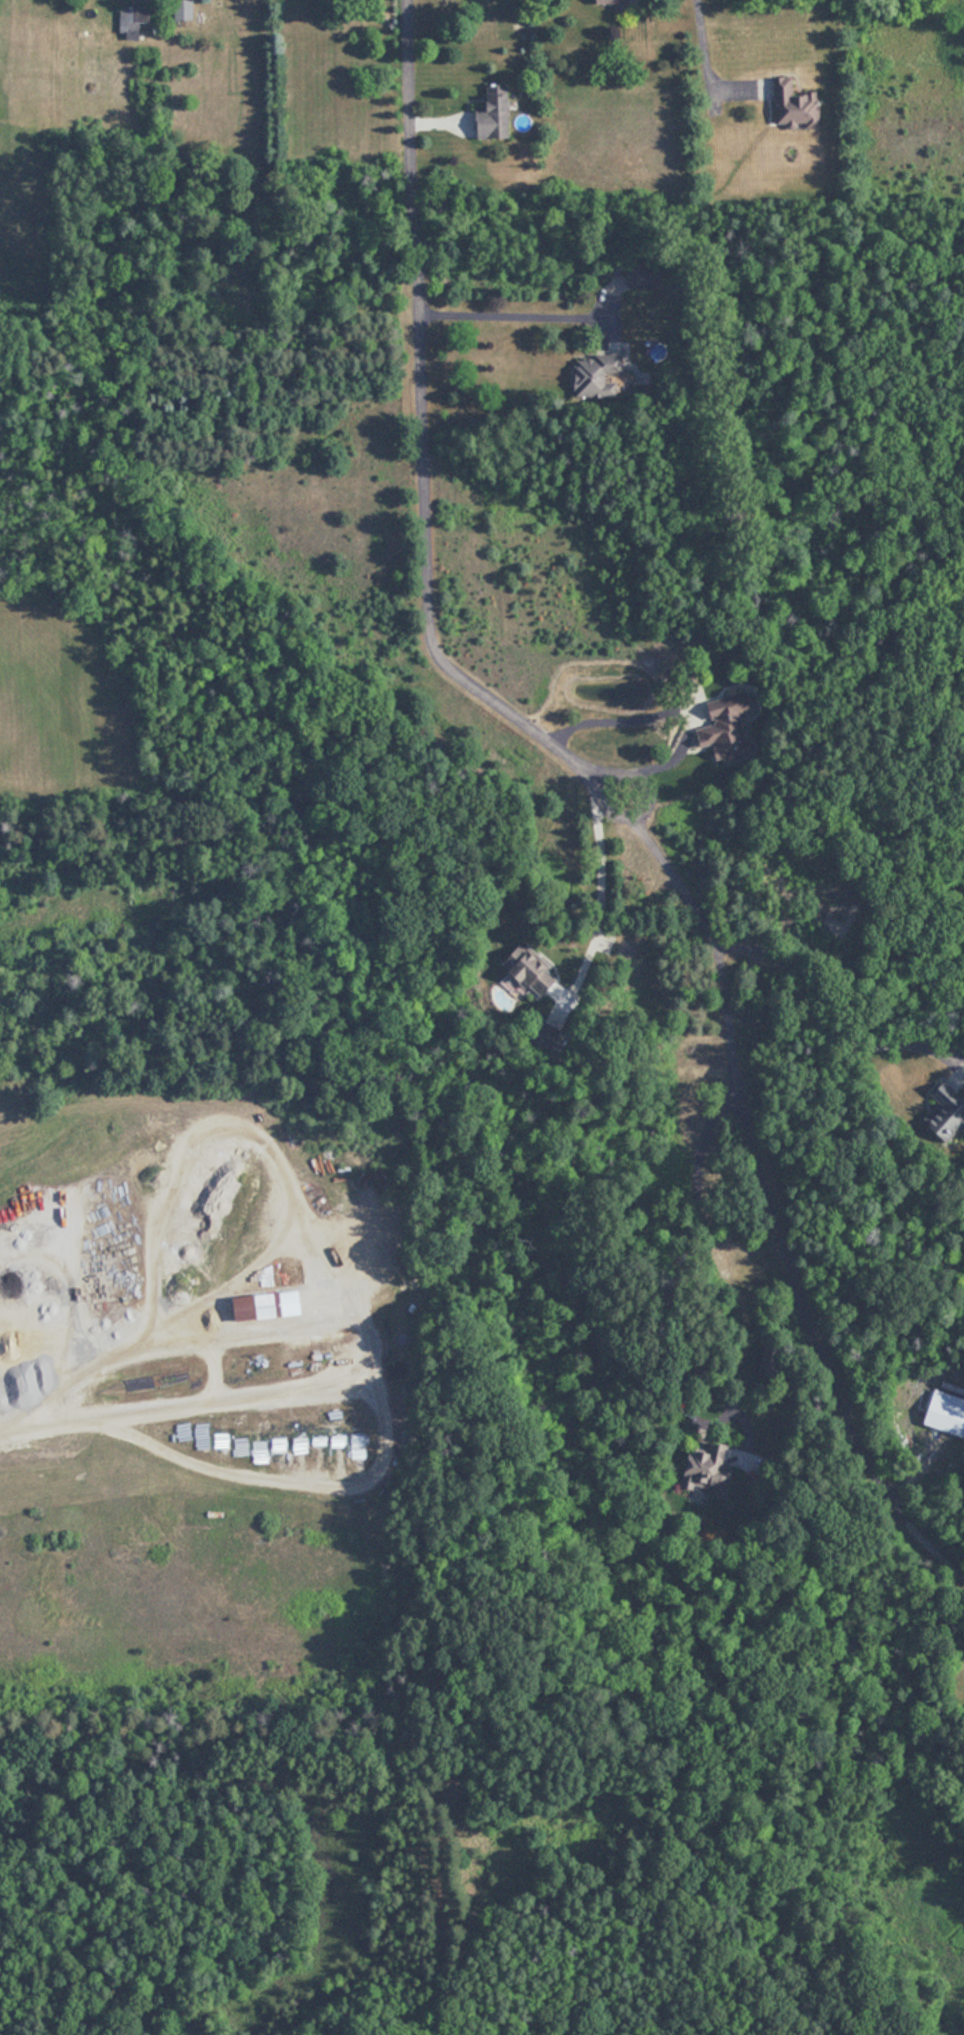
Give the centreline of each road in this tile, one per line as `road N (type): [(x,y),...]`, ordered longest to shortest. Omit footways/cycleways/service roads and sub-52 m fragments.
road 1 (residential): [(590,772),(466,681),(433,647),(408,0)]
road 2 (residential): [(590,772),(633,774),(642,811),(618,817),(599,802),(590,772)]

